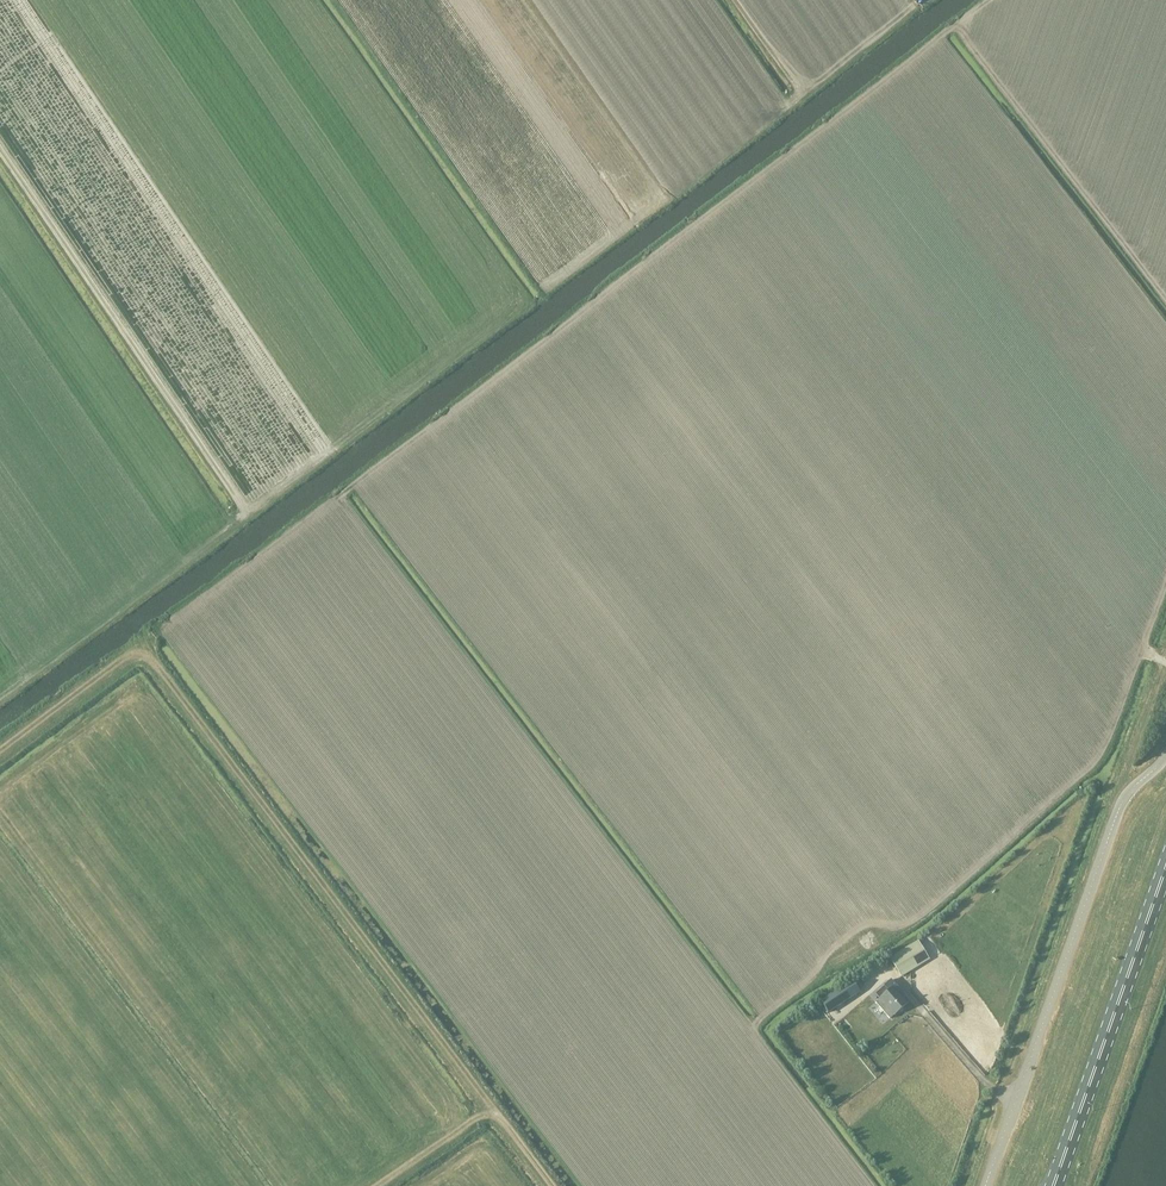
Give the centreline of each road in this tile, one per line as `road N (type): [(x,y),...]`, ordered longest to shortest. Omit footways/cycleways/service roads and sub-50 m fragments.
road 1 (unclassified): [(1165,754),(1117,810),(984,1185)]
road 2 (primary): [(1052,1185),(1165,863)]

